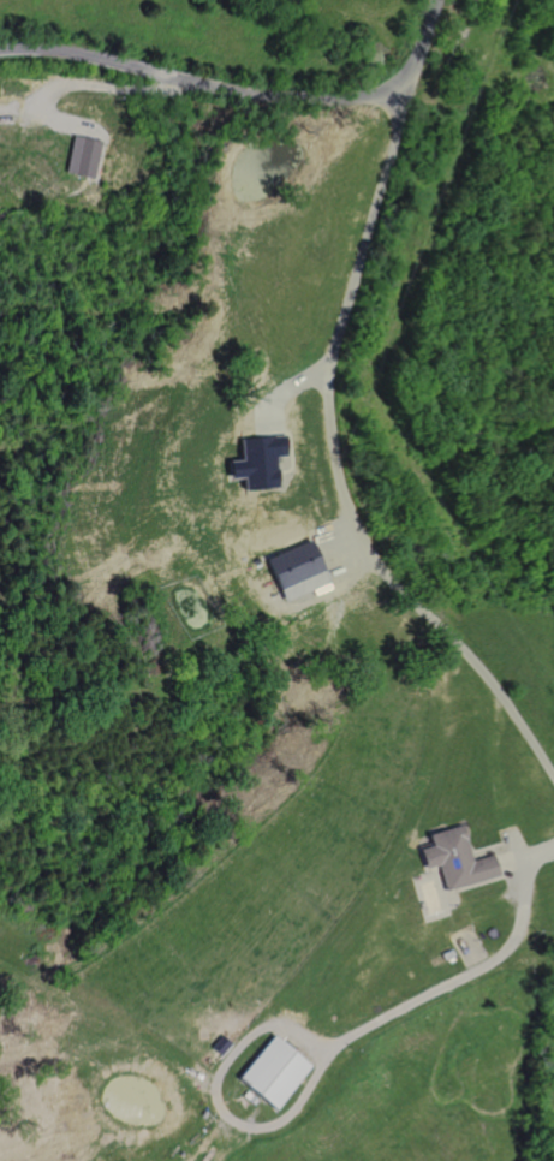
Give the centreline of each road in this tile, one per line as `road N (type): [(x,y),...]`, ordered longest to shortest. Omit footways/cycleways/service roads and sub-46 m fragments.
road 1 (residential): [(393,88),(401,107),(398,132),(329,363),(334,465),(375,560),(466,653),(553,783)]
road 2 (residential): [(0,49),(67,52),(267,95),(358,97),(404,81),(436,0)]

